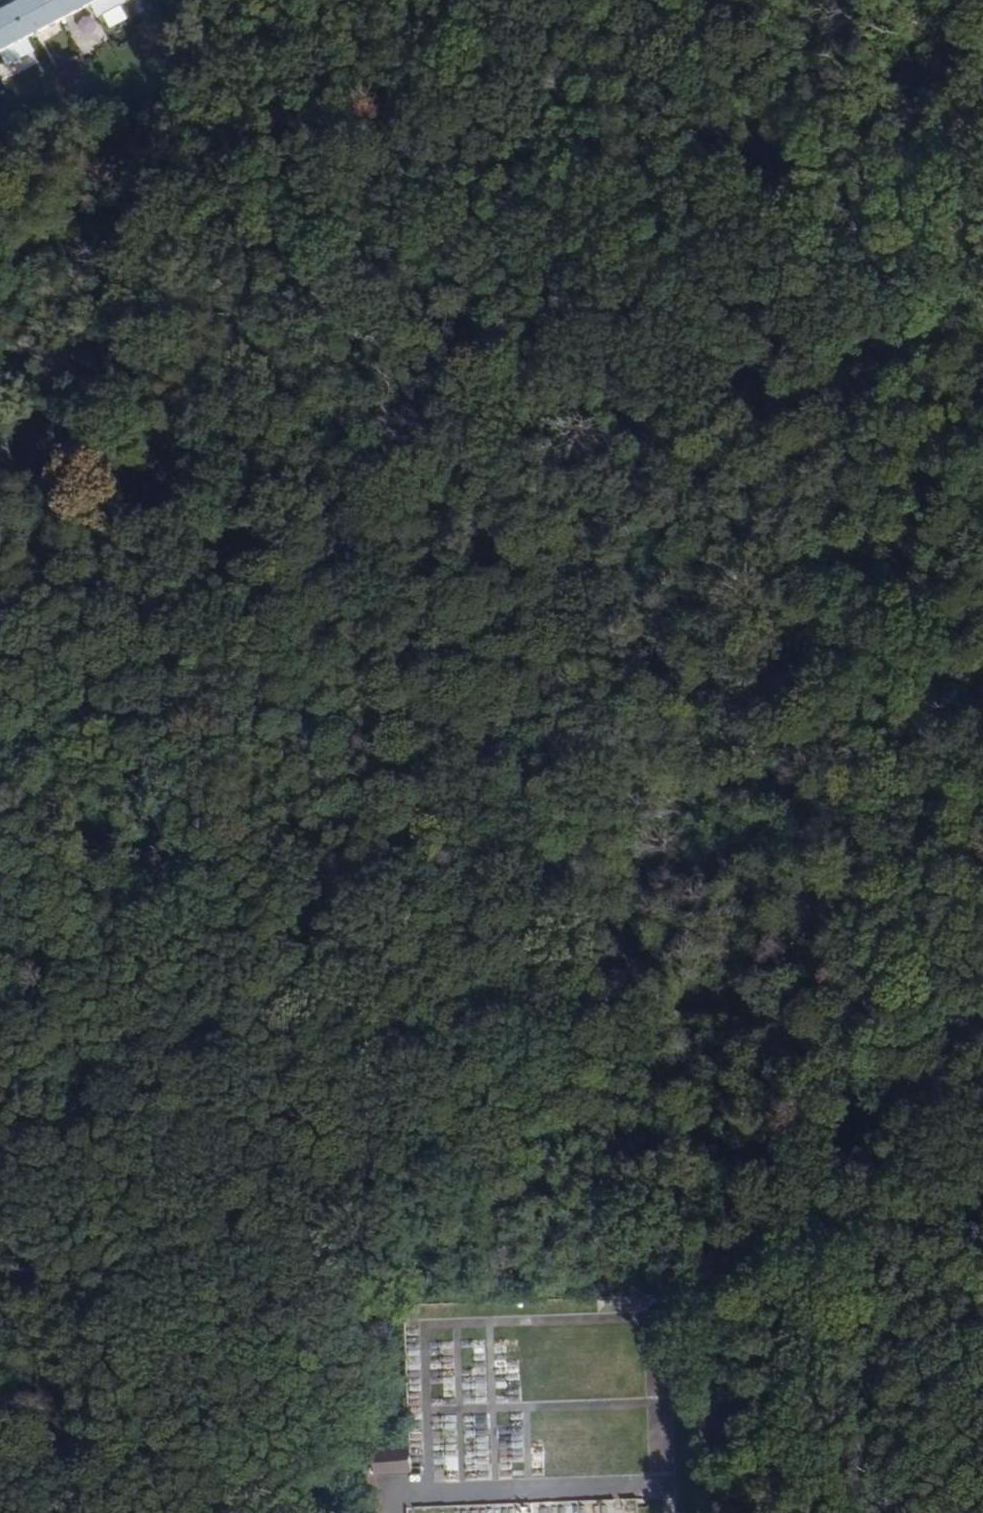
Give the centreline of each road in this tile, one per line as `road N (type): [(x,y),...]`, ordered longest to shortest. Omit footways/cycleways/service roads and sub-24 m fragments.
road 1 (track): [(566,0),(433,208),(95,518),(0,629)]

